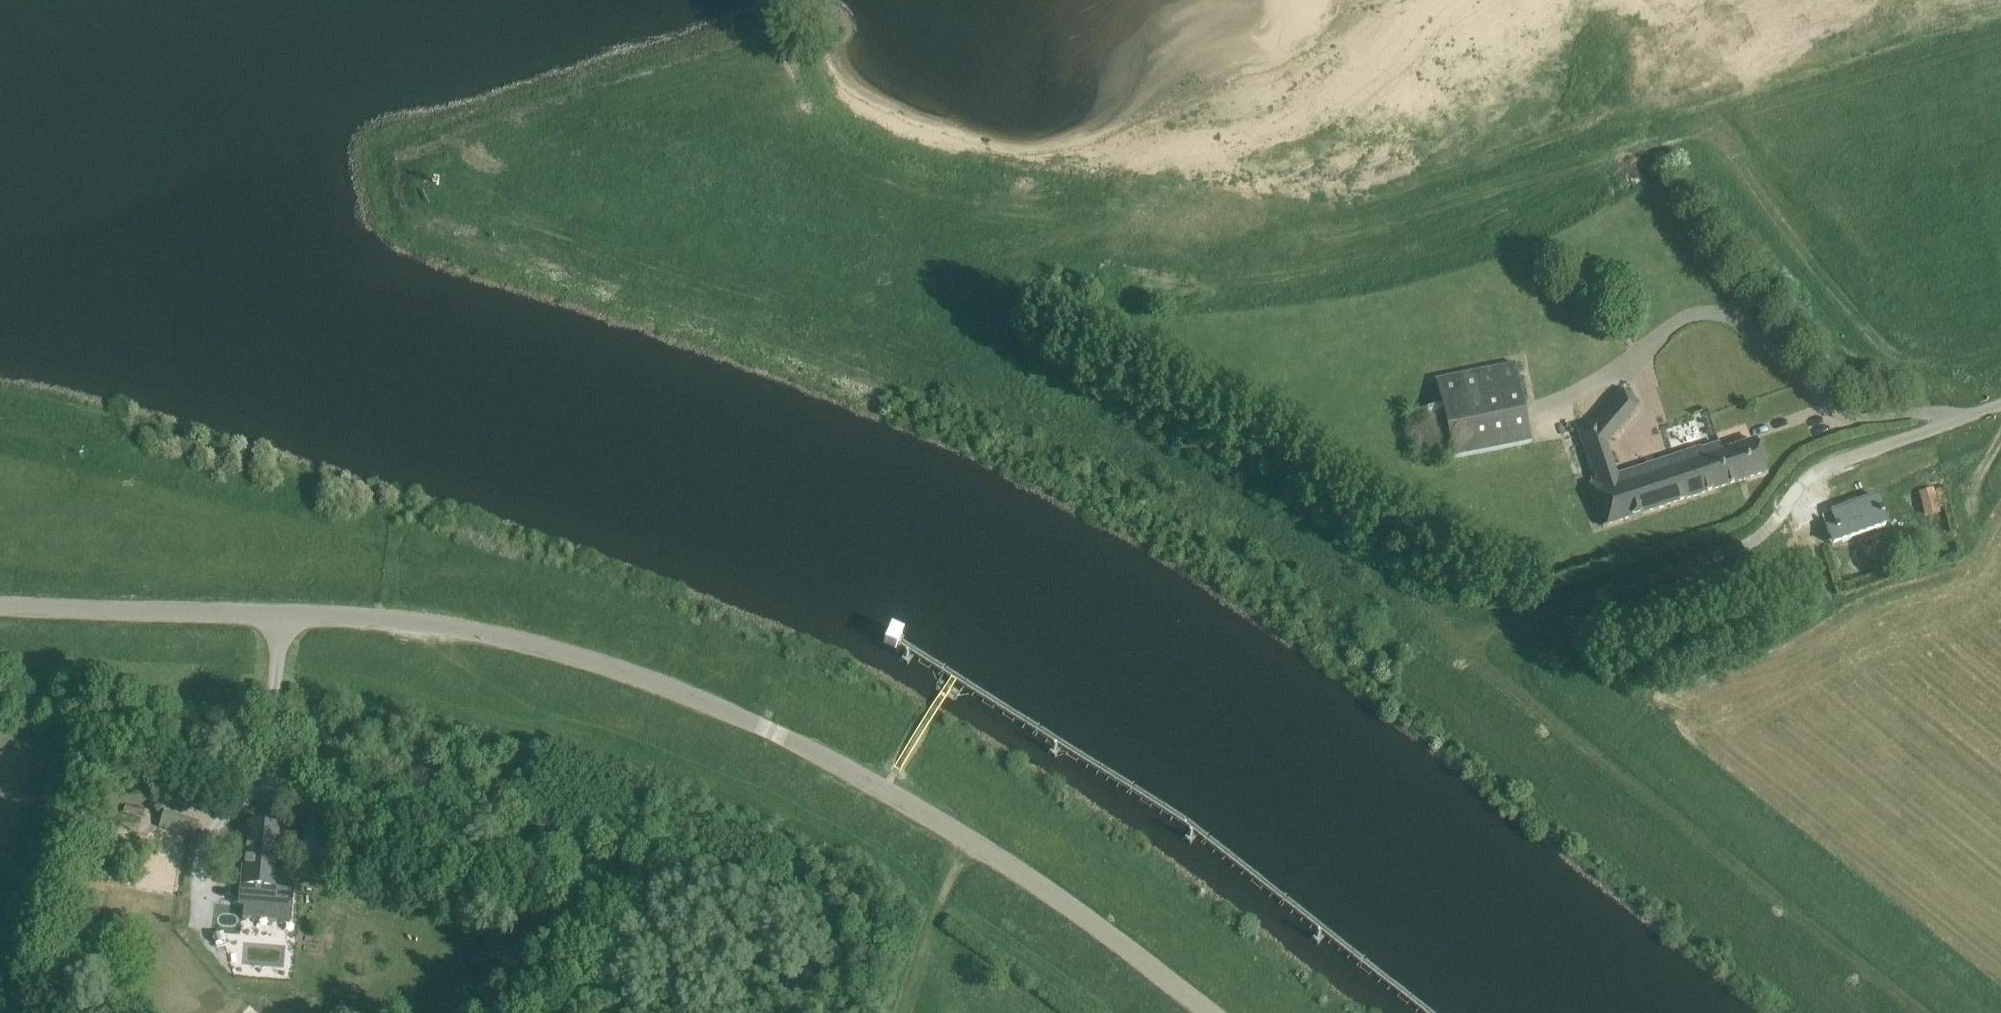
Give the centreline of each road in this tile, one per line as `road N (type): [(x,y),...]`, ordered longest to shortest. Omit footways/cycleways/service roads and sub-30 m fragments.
road 1 (tertiary): [(1209,1012),(1012,866),(883,788),(632,674),(502,638),(385,620),(0,607)]

